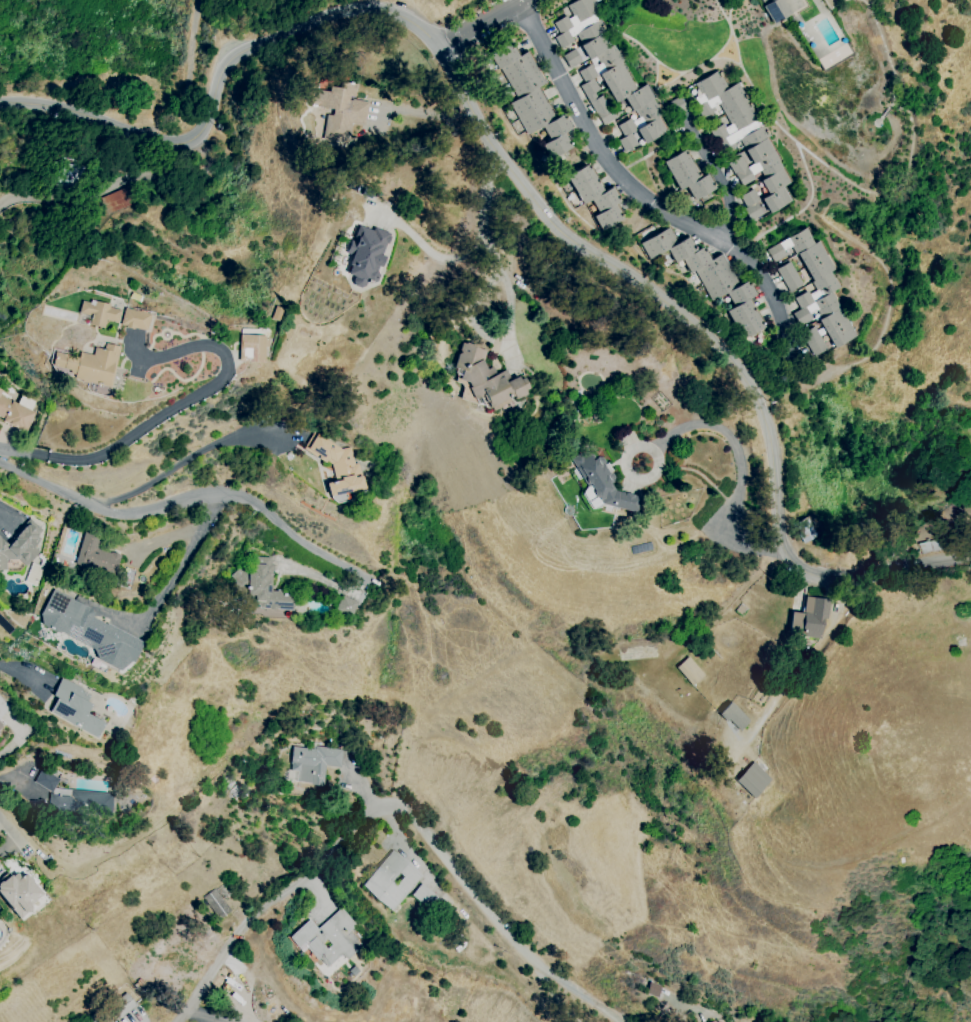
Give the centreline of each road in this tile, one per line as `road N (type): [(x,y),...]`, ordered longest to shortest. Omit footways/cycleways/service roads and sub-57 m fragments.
road 1 (residential): [(970,552),(832,577),(793,562),(779,536),(769,438),(746,373),(683,310),(551,221),(489,138),(441,49),(407,19),(343,12),(251,48),(228,62),(210,118),(176,144),(29,103),(0,104)]
road 2 (residential): [(181,1021),(239,934),(367,816),(389,809),(417,816),(520,945)]
road 3 (residential): [(520,1),(615,173),(756,268),(787,340)]
road 4 (residential): [(356,572),(241,494),(217,489),(145,511),(108,511),(0,463)]
road 5 (residential): [(686,120),(722,178),(732,223),(726,245)]

